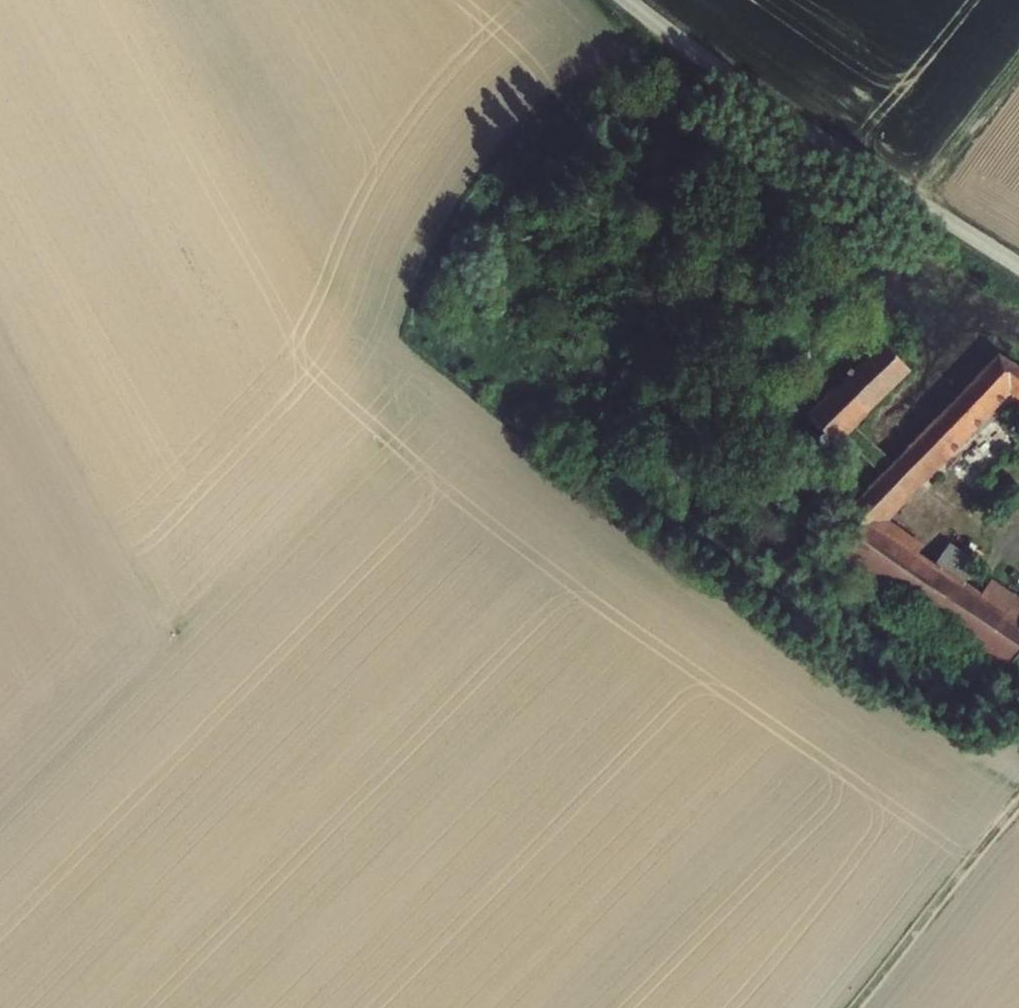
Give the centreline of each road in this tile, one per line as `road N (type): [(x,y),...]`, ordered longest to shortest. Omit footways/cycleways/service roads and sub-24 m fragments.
road 1 (residential): [(1018,267),(626,0)]
road 2 (track): [(848,1007),(1018,804)]

